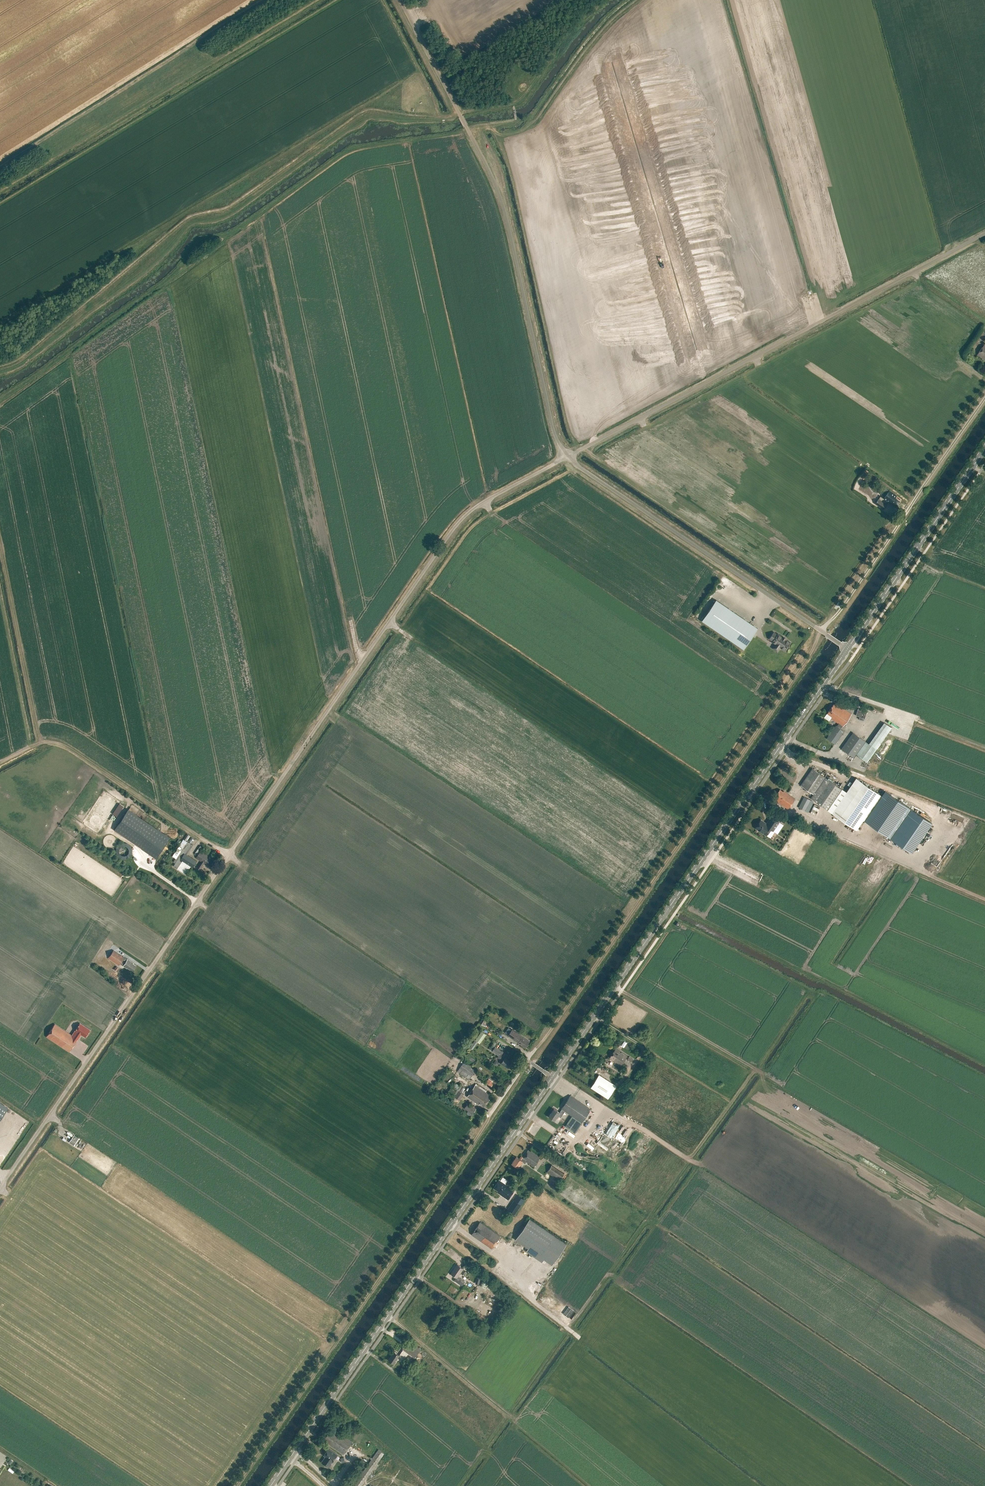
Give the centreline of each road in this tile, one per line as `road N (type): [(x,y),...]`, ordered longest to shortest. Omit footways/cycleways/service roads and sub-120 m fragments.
road 1 (track): [(536,1048),(984,398)]
road 2 (unclassified): [(228,854),(464,516),(568,456)]
road 3 (secondary): [(552,1077),(847,649)]
road 4 (secondary): [(271,1485),(552,1077)]
road 5 (unclassified): [(568,456),(554,431),(496,184),(400,0)]
road 6 (unclassified): [(568,456),(984,233)]
road 7 (track): [(234,1485),(489,1116)]
road 8 (unclassified): [(0,1187),(228,854)]
road 9 (track): [(315,0),(0,190)]
road 10 (unclassified): [(847,649),(568,456)]
road 11 (unclassified): [(0,763),(57,742),(228,854)]
road 12 (secondary): [(847,649),(984,449)]
road 13 (track): [(41,742),(0,535)]
road 14 (track): [(528,127),(593,42),(637,0)]

